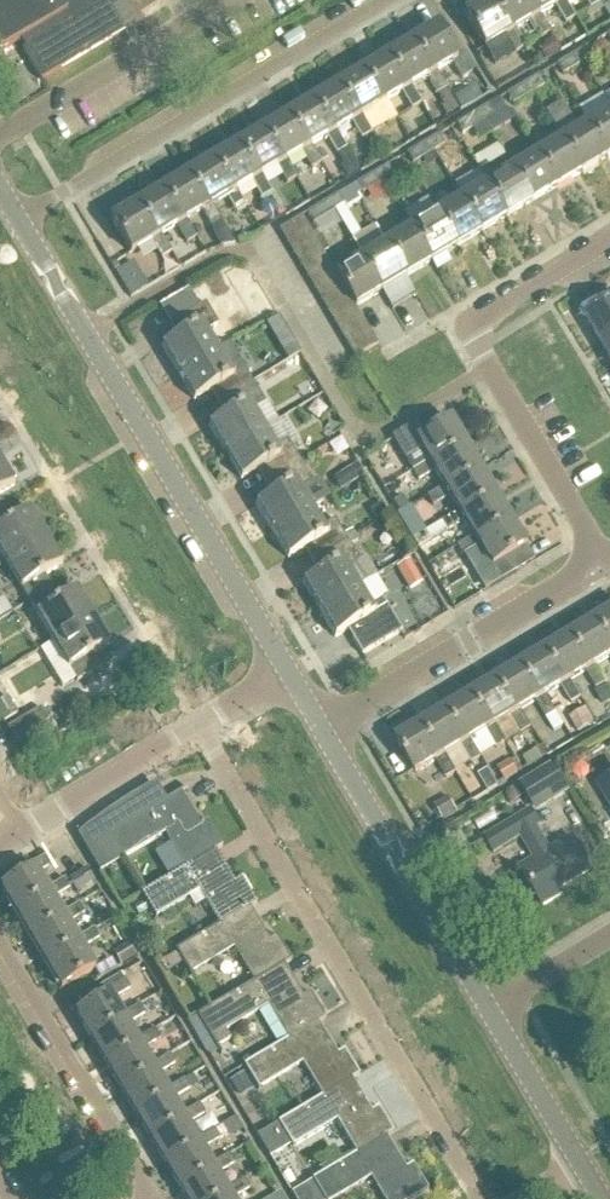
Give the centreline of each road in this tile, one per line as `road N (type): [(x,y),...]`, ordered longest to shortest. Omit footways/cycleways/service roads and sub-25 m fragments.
road 1 (residential): [(478,1198),(198,729)]
road 2 (unclassified): [(285,671),(17,221)]
road 3 (residential): [(17,221),(386,0)]
road 4 (residential): [(601,564),(474,341),(490,316),(609,242)]
road 5 (unclassified): [(490,1014),(323,734)]
road 6 (residential): [(323,734),(601,564)]
road 7 (residential): [(0,937),(153,1198)]
road 8 (residential): [(0,139),(232,0)]
road 9 (residential): [(20,834),(198,729)]
road 10 (unclassified): [(585,1173),(490,1014)]
road 11 (residential): [(490,1014),(609,941)]

